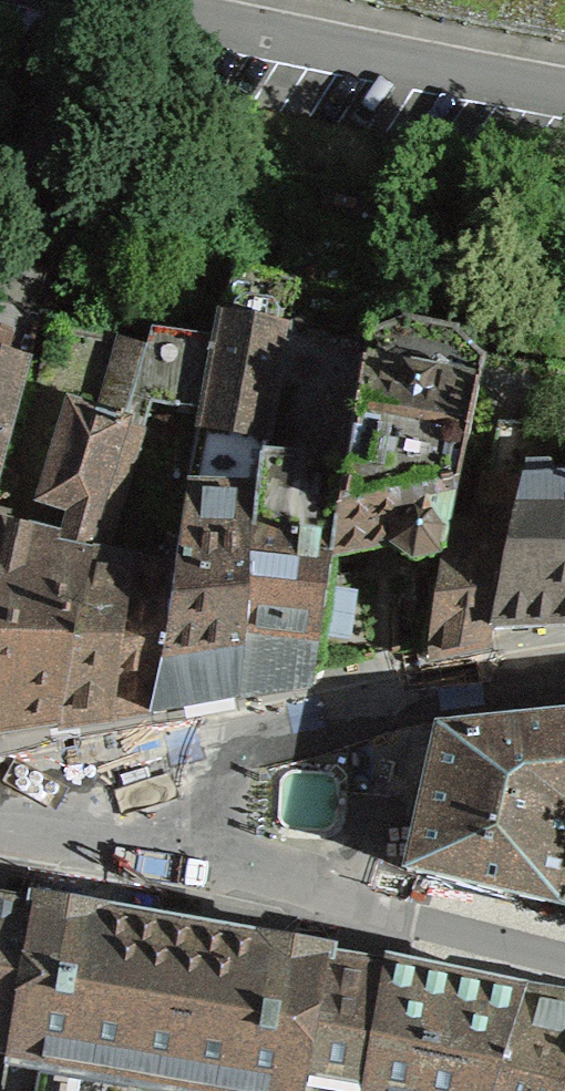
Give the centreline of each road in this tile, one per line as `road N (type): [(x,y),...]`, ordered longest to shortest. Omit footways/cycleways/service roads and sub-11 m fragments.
road 1 (residential): [(564,960),(5,802)]
road 2 (residential): [(5,802),(204,747),(492,685)]
road 3 (residential): [(564,92),(109,0)]

